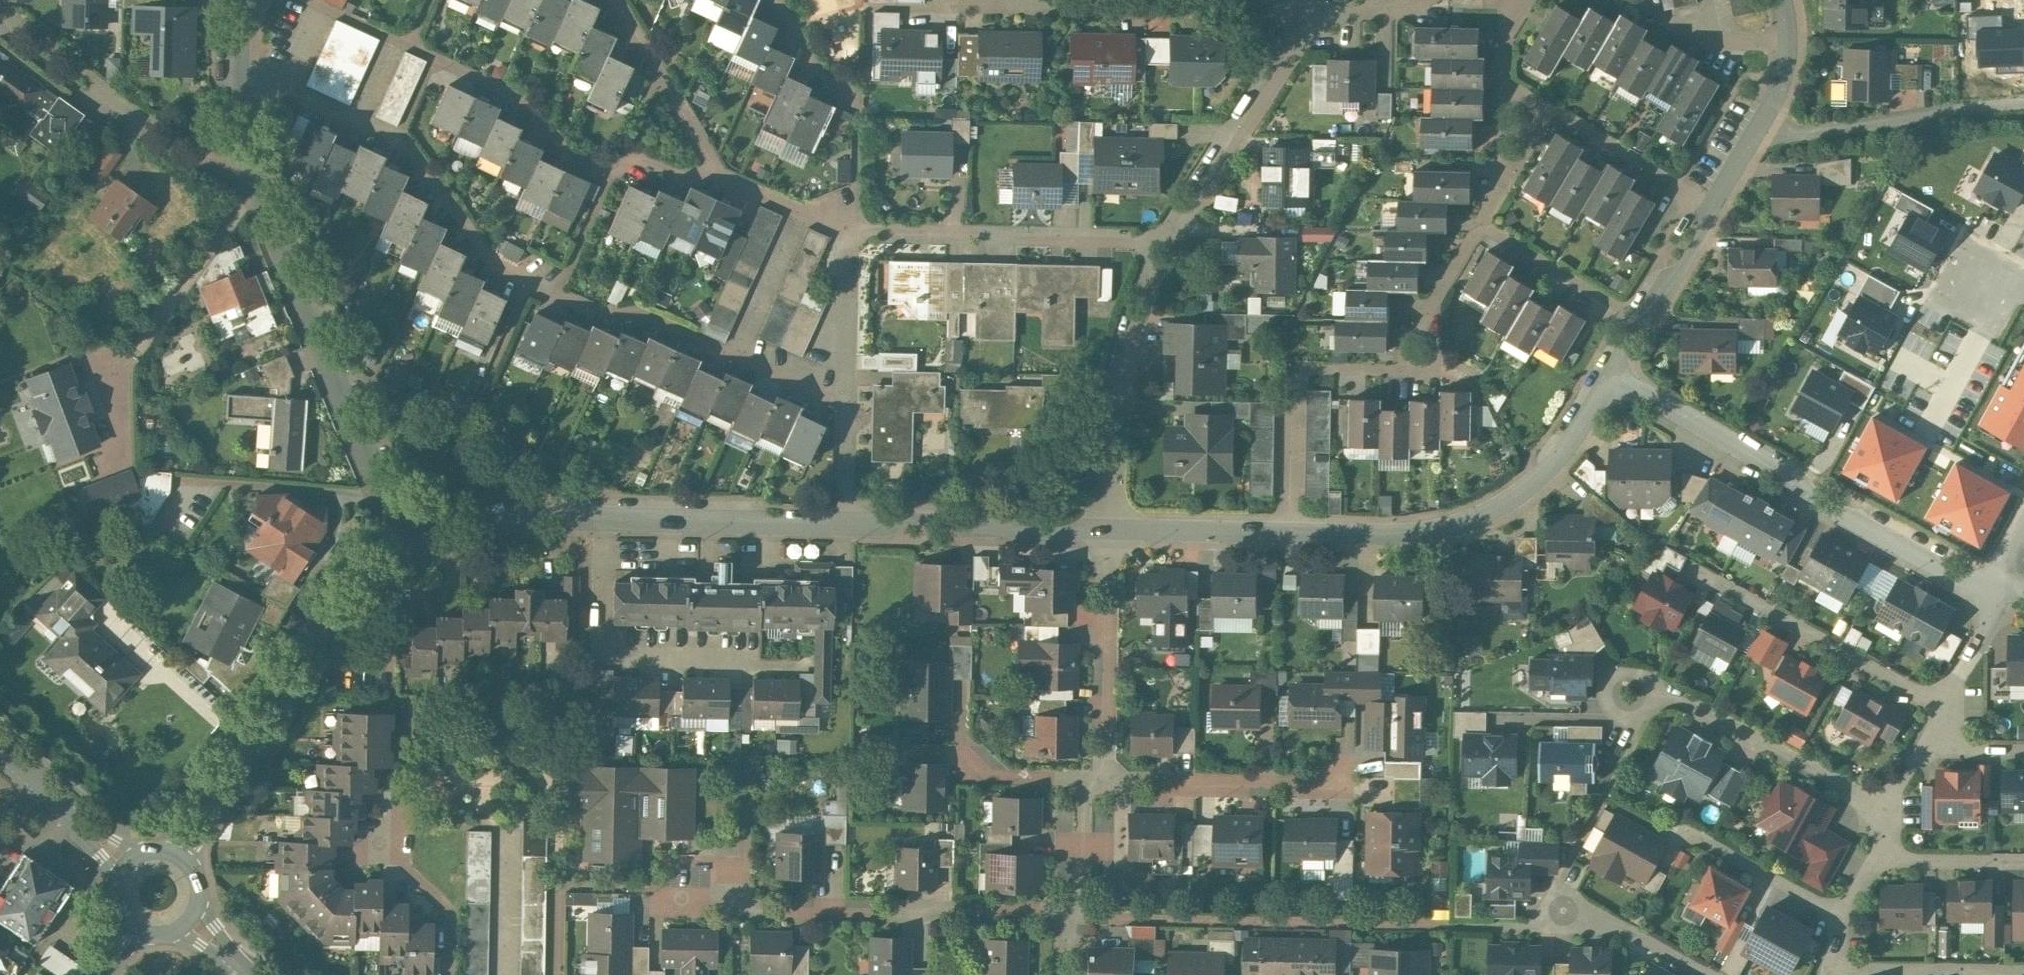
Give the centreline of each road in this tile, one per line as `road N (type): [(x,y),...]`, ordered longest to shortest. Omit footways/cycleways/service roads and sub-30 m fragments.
road 1 (residential): [(452,974),(451,911),(405,862),(407,730),(548,731),(582,697),(584,515)]
road 2 (residential): [(1292,529),(1293,368),(1429,370),(1430,307),(1481,222)]
road 3 (residential): [(2004,593),(1610,380)]
road 4 (residential): [(417,552),(253,161)]
road 5 (residential): [(1066,911),(754,908),(651,887)]
road 6 (residential): [(417,552),(350,612),(177,856)]
road 7 (residential): [(1610,380),(1553,460),(1487,512),(1405,532),(1292,529)]
road 8 (residential): [(1161,245),(1138,237),(854,231)]
road 9 (residential): [(0,15),(200,155),(253,161)]
road 10 (residential): [(1161,245),(1117,372),(1109,525)]
road 11 (residential): [(1697,571),(1948,705)]
road 12 (residential): [(1630,694),(1660,693),(1884,811)]
road 13 (residential): [(1309,9),(1306,30),(1161,245)]
road 14 (residential): [(1041,7),(1309,9)]
road 15 (residential): [(1109,525),(844,521)]
road 16 (residential): [(844,521),(584,515)]
road 17 (residential): [(1109,525),(1102,782)]
road 18 (residential): [(1102,782),(1348,789)]
road 19 (residential): [(1505,96),(1526,95),(1715,205)]
road 20 (residential): [(1644,320),(1481,222)]
road 21 (residential): [(1834,966),(2023,973)]
road 22 (residential): [(1789,35),(1784,77),(1715,205)]
road 23 (residential): [(1292,529),(1109,525)]
road 24 (residential): [(1687,830),(1843,911)]
road 25 (tertiary): [(128,864),(0,749)]
road 26 (residential): [(584,515),(515,521),(417,552)]
road 27 (residential): [(847,397),(854,231)]
road 28 (residential): [(1564,908),(1627,929),(1712,974)]
road 29 (residential): [(1641,0),(1712,45),(1789,35)]
road 30 (residential): [(253,161),(248,0)]
road 31 (residential): [(734,354),(799,208)]
road 32 (residential): [(1881,851),(2023,860)]
road 33 (residential): [(1715,205),(1644,320)]
road 34 (residential): [(1083,781),(1079,890),(1066,911)]
road 35 (residential): [(1481,222),(1504,180),(1505,96)]
road 36 (residential): [(1948,705),(2004,593)]
road 37 (residential): [(844,521),(847,397)]
road 38 (residential): [(847,397),(823,394),(734,354)]

